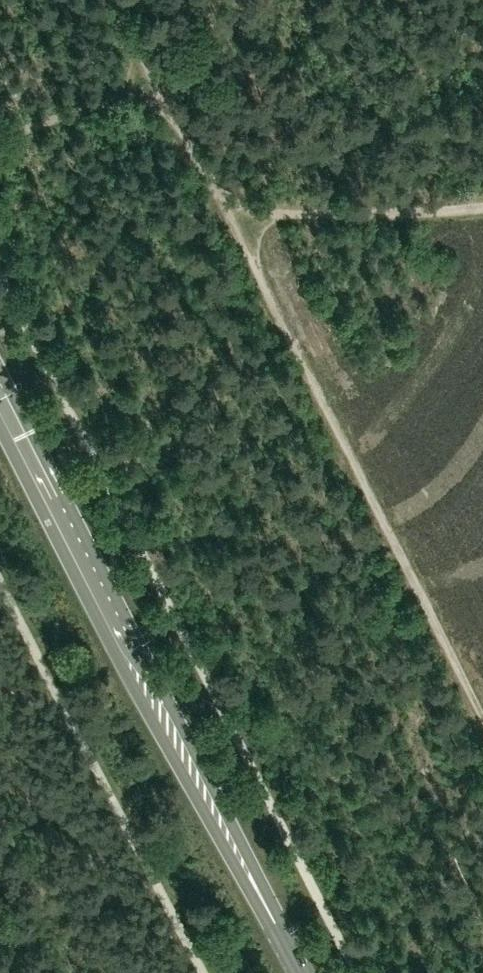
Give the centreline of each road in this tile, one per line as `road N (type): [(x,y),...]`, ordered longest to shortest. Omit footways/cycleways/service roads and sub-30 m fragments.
road 1 (track): [(111,0),(226,208),(482,720)]
road 2 (secondary): [(296,972),(0,396)]
road 3 (track): [(482,206),(377,214),(226,208)]
road 4 (track): [(154,82),(0,141)]

